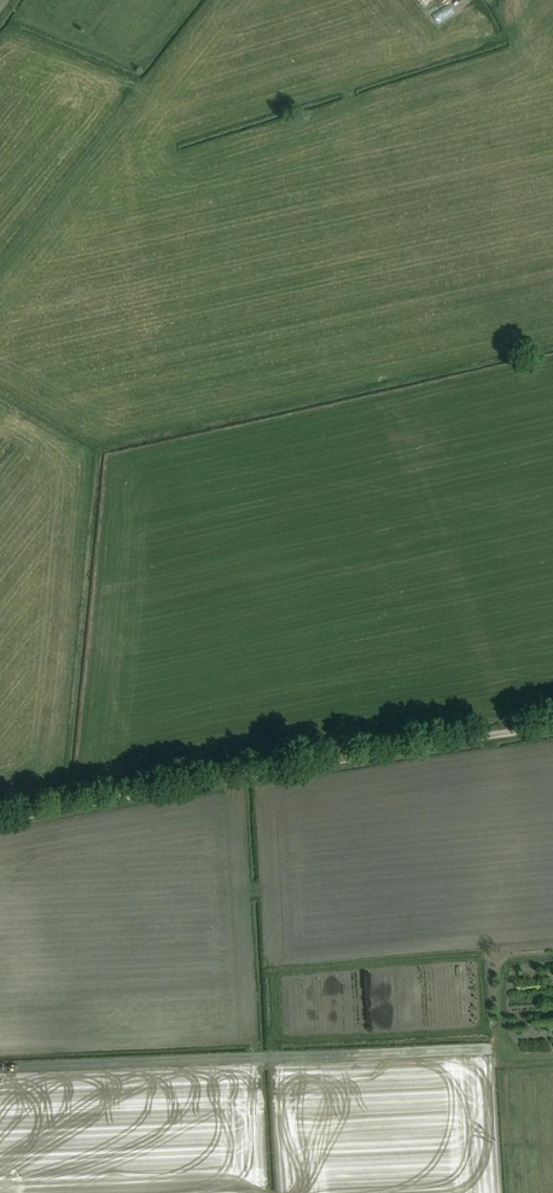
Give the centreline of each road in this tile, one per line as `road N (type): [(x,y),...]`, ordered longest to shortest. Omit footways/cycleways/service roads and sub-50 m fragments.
road 1 (unclassified): [(0,822),(461,736),(552,726)]

